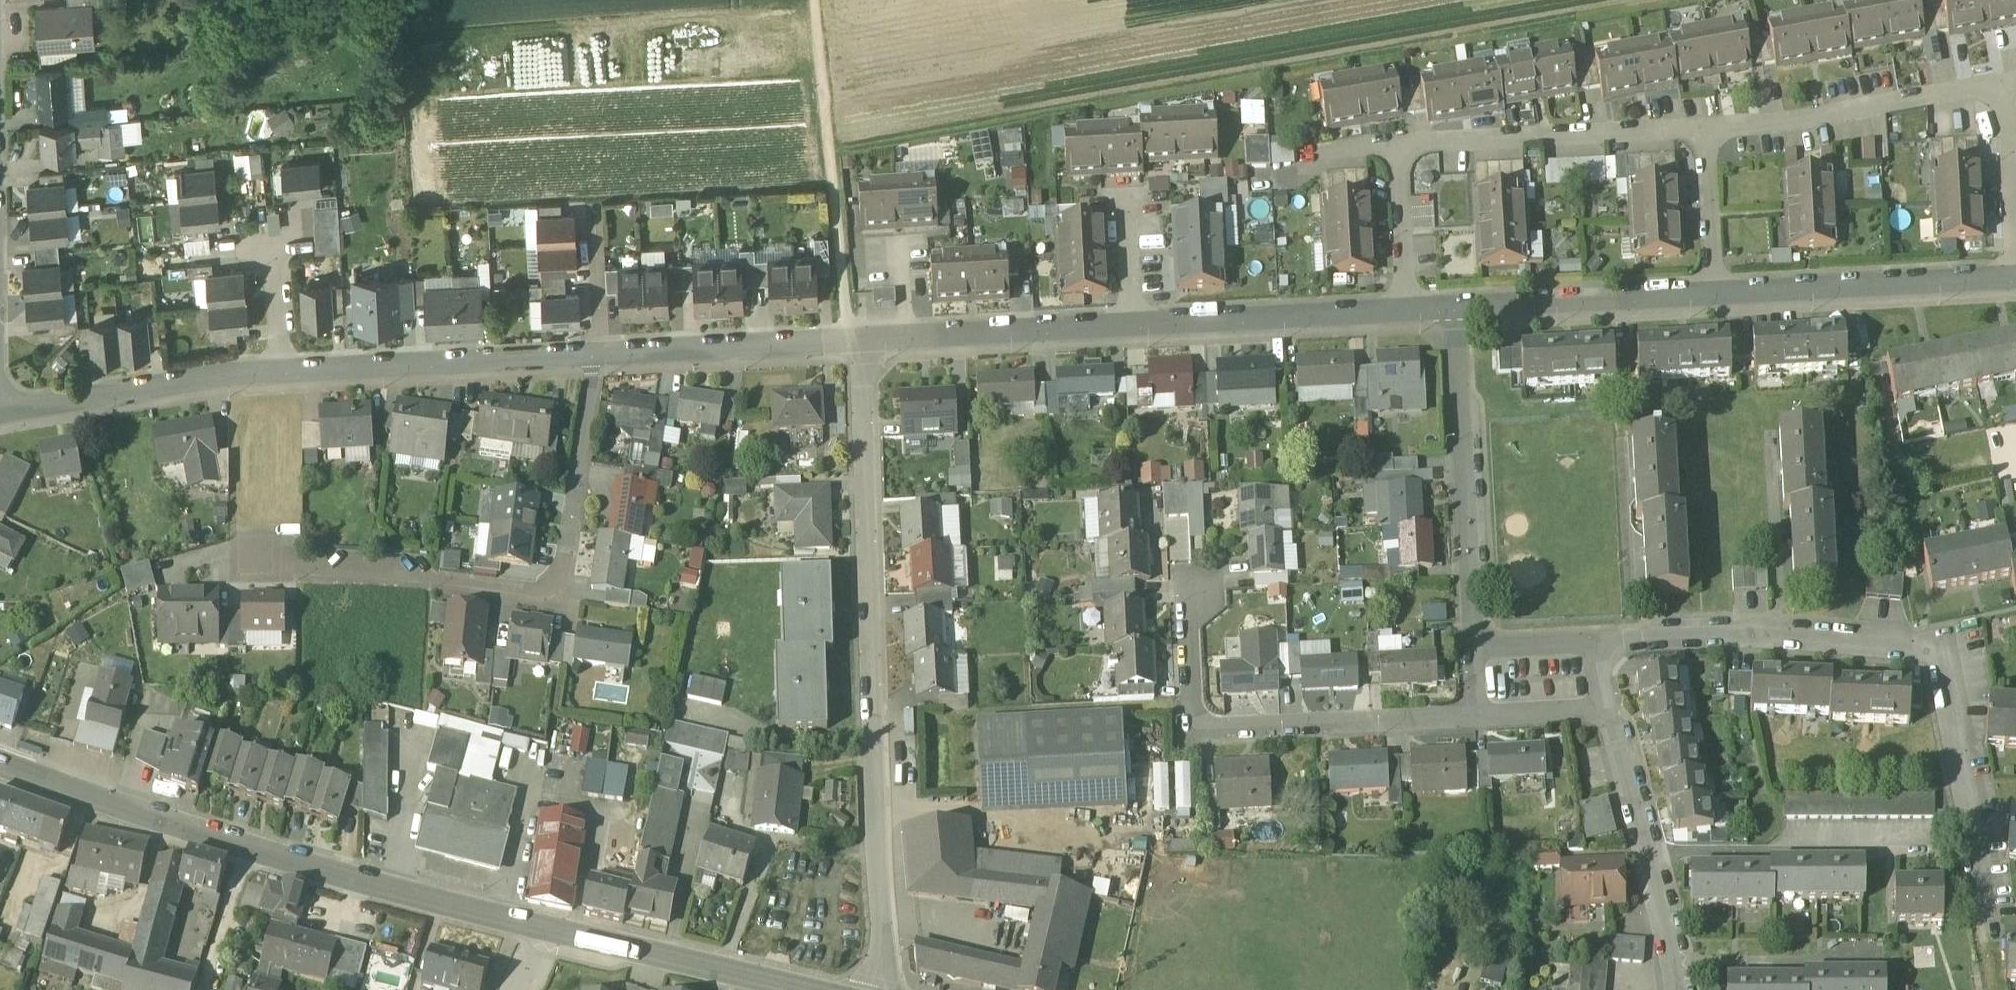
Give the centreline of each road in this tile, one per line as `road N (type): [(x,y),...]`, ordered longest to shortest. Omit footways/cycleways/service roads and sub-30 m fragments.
road 1 (secondary): [(804,989),(247,843),(0,762)]
road 2 (residential): [(860,338),(883,912),(878,989)]
road 3 (residential): [(600,354),(232,374),(0,412)]
road 4 (residential): [(1592,645),(1760,635),(1931,650),(1946,659),(1985,901)]
road 5 (residential): [(1409,312),(860,338)]
road 6 (residential): [(600,354),(557,600),(268,558)]
road 7 (residential): [(1409,312),(1402,145),(1705,131)]
road 8 (residential): [(1705,131),(1994,90),(2004,97),(2015,258)]
road 9 (residential): [(1482,714),(1191,734),(1185,574)]
road 10 (track): [(814,0),(845,308),(860,338)]
road 11 (residential): [(1454,310),(1475,650)]
road 12 (residential): [(2015,278),(1716,296)]
road 13 (residential): [(1679,989),(1607,706)]
road 14 (residential): [(1716,296),(1454,310)]
road 15 (residential): [(860,338),(600,354)]
road 16 (residential): [(1705,131),(1716,296)]
road 17 (track): [(203,989),(247,843)]
road 18 (residential): [(1607,706),(1482,714)]

